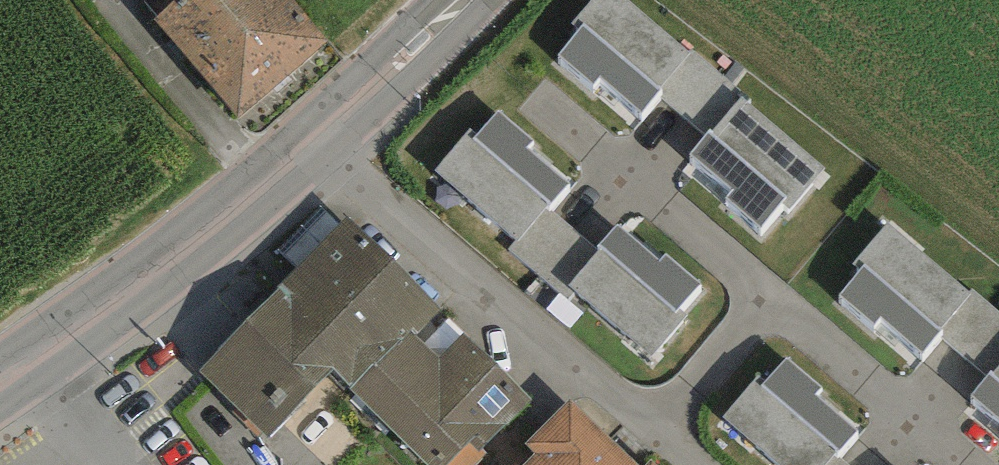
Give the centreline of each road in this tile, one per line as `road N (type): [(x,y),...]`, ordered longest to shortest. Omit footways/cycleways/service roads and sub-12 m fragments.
road 1 (residential): [(691,464),(318,150)]
road 2 (secondary): [(0,383),(261,192)]
road 3 (residential): [(261,192),(93,0)]
road 4 (secondary): [(318,150),(473,0)]

